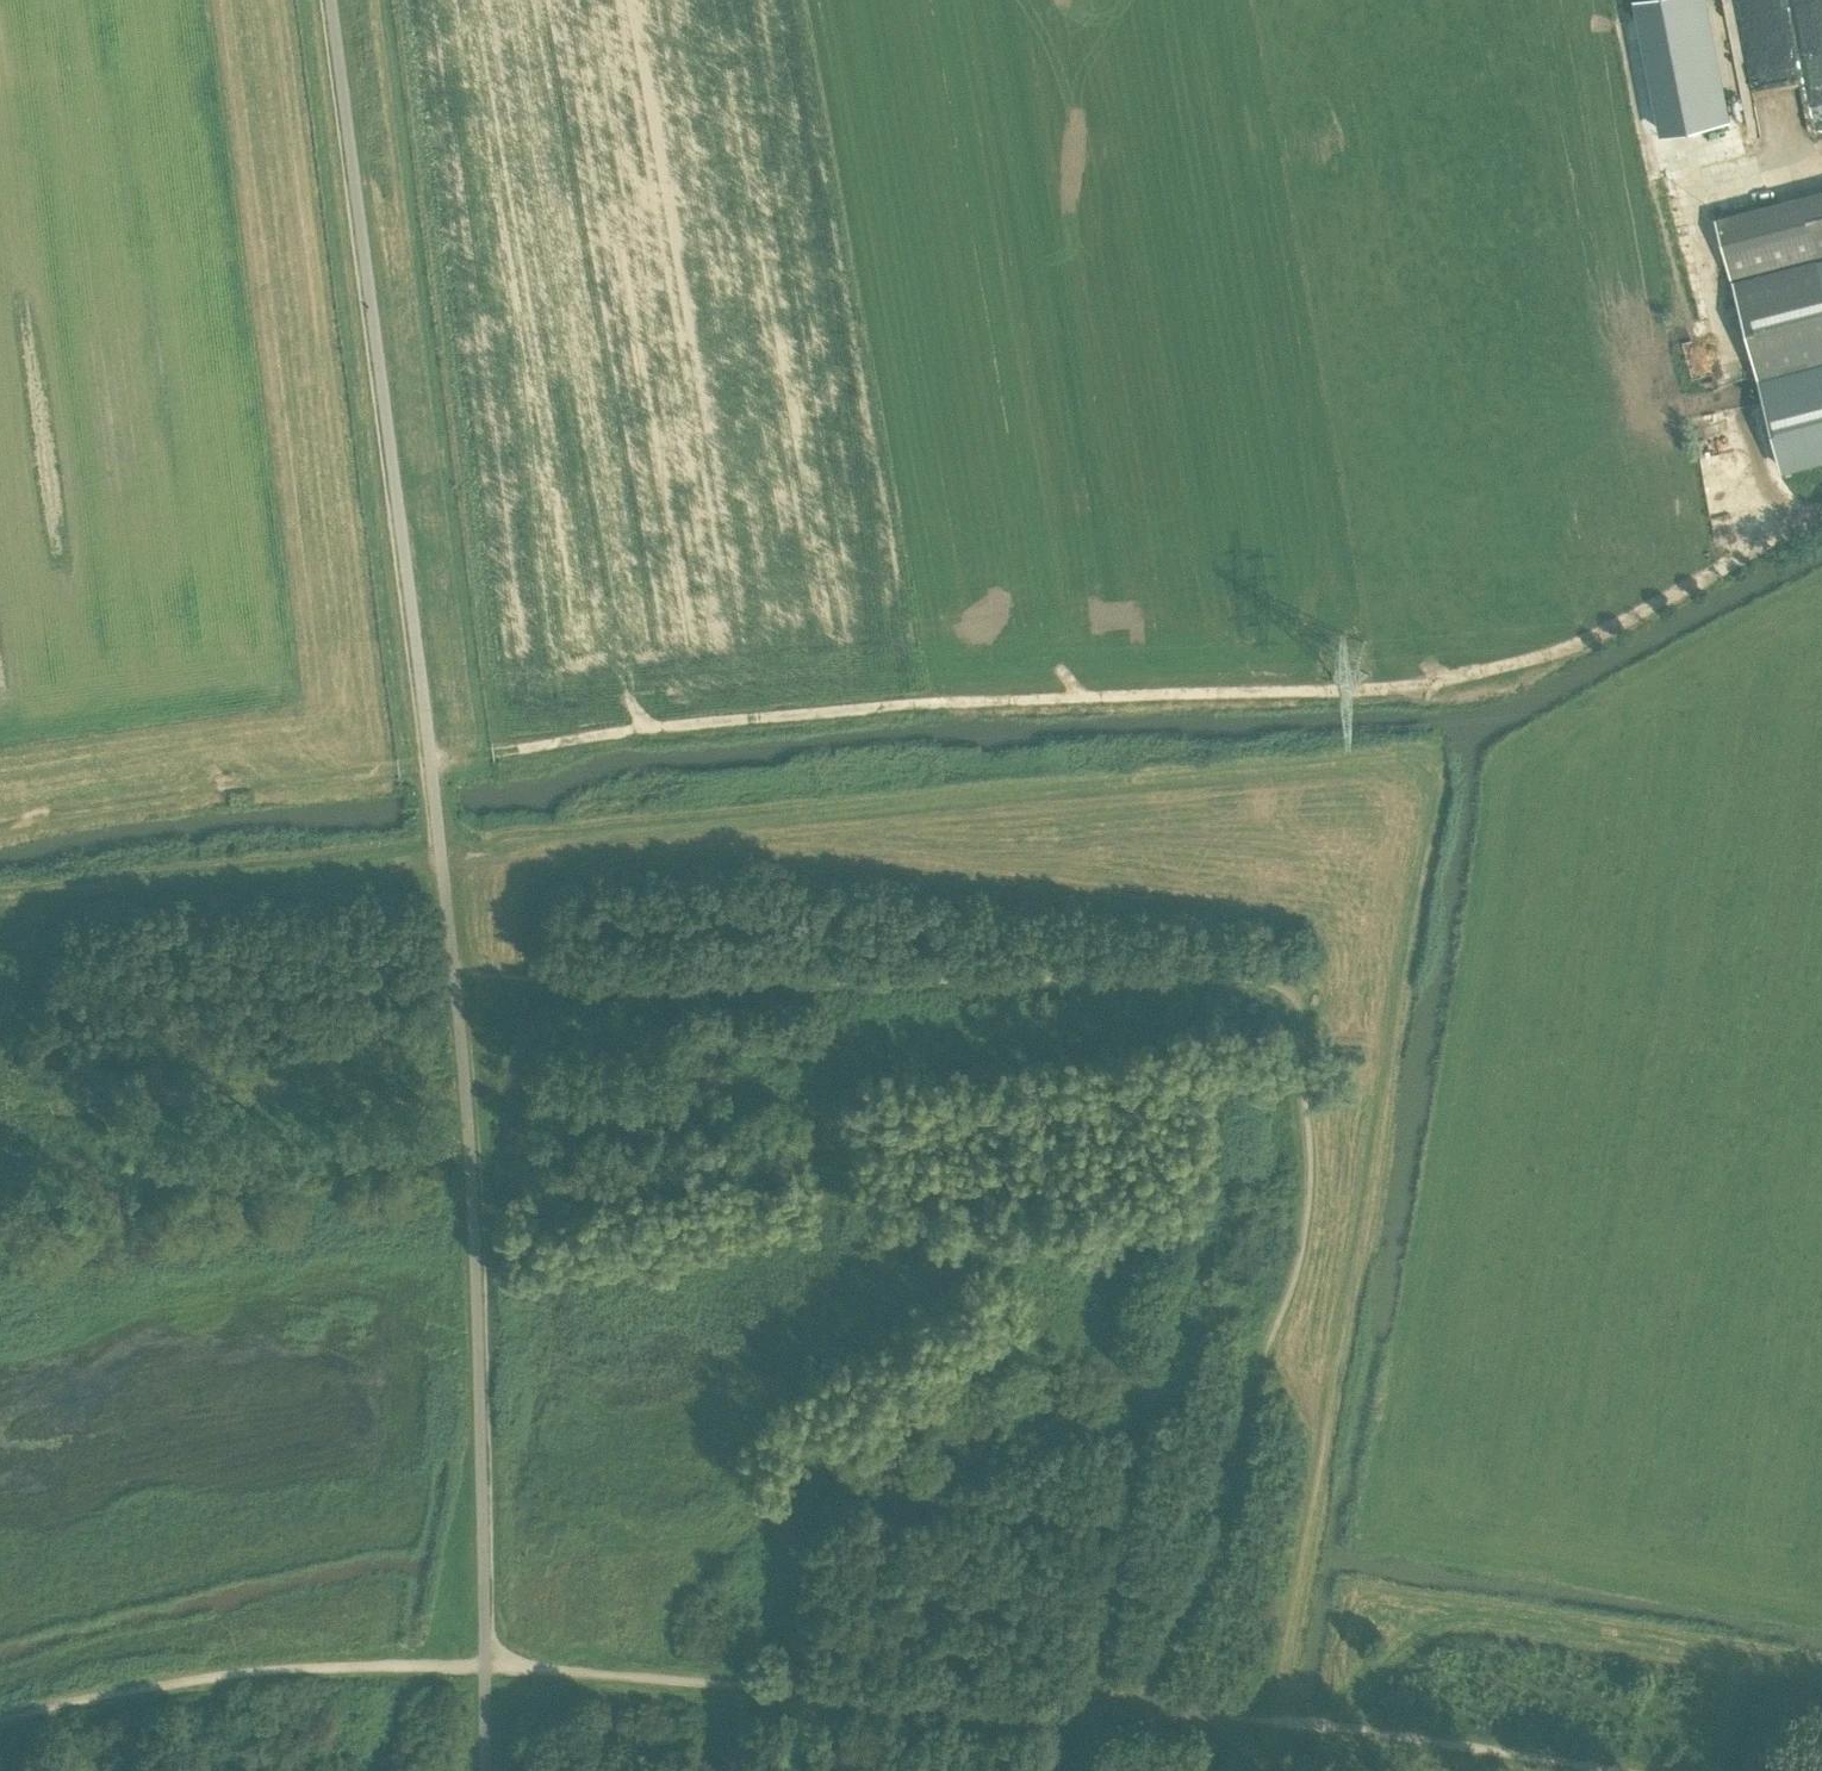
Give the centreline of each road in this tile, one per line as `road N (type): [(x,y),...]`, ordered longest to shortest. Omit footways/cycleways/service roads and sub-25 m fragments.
road 1 (track): [(1093,1716),(1151,1660),(1201,1576),(1237,1473),(1253,1393),(1294,1283),(1312,1154),(1304,1014),(1285,986),(641,987),(454,978)]
road 2 (track): [(1821,518),(1533,668),(1448,687),(919,707),(647,730),(494,763)]
road 3 (track): [(0,1719),(171,1680),(351,1665),(485,1667),(1093,1716)]
road 4 (track): [(443,872),(0,913)]
road 5 (track): [(1331,1732),(1650,1770)]
road 6 (track): [(1093,1716),(1266,1726)]

